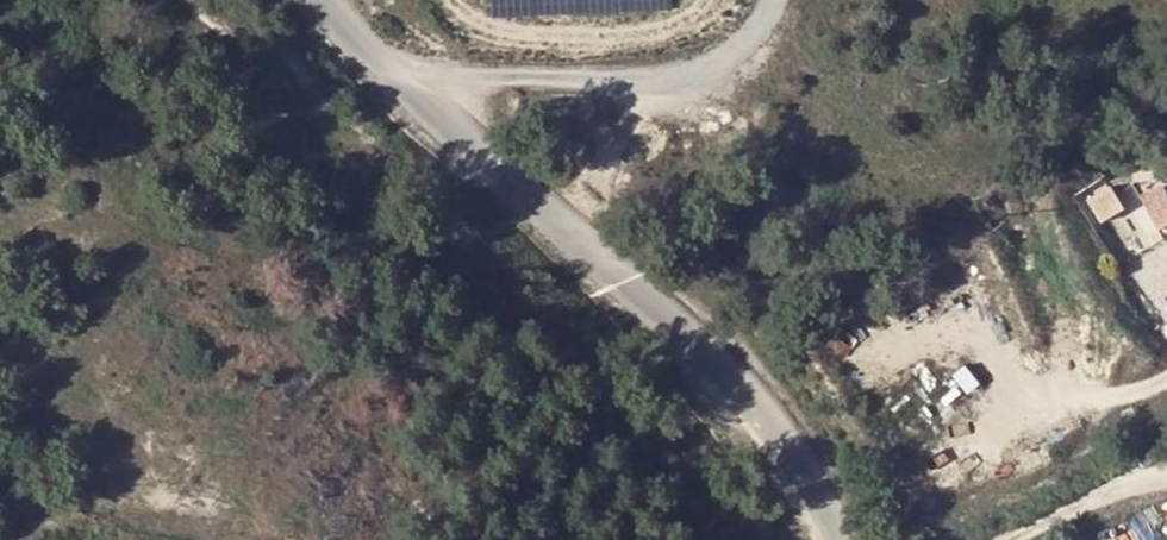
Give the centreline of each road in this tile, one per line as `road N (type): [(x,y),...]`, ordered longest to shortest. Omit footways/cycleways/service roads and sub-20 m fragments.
road 1 (unclassified): [(382,67),(715,366),(822,539)]
road 2 (unclassified): [(382,67),(441,77),(677,77),(721,68),(751,46),(768,0)]

